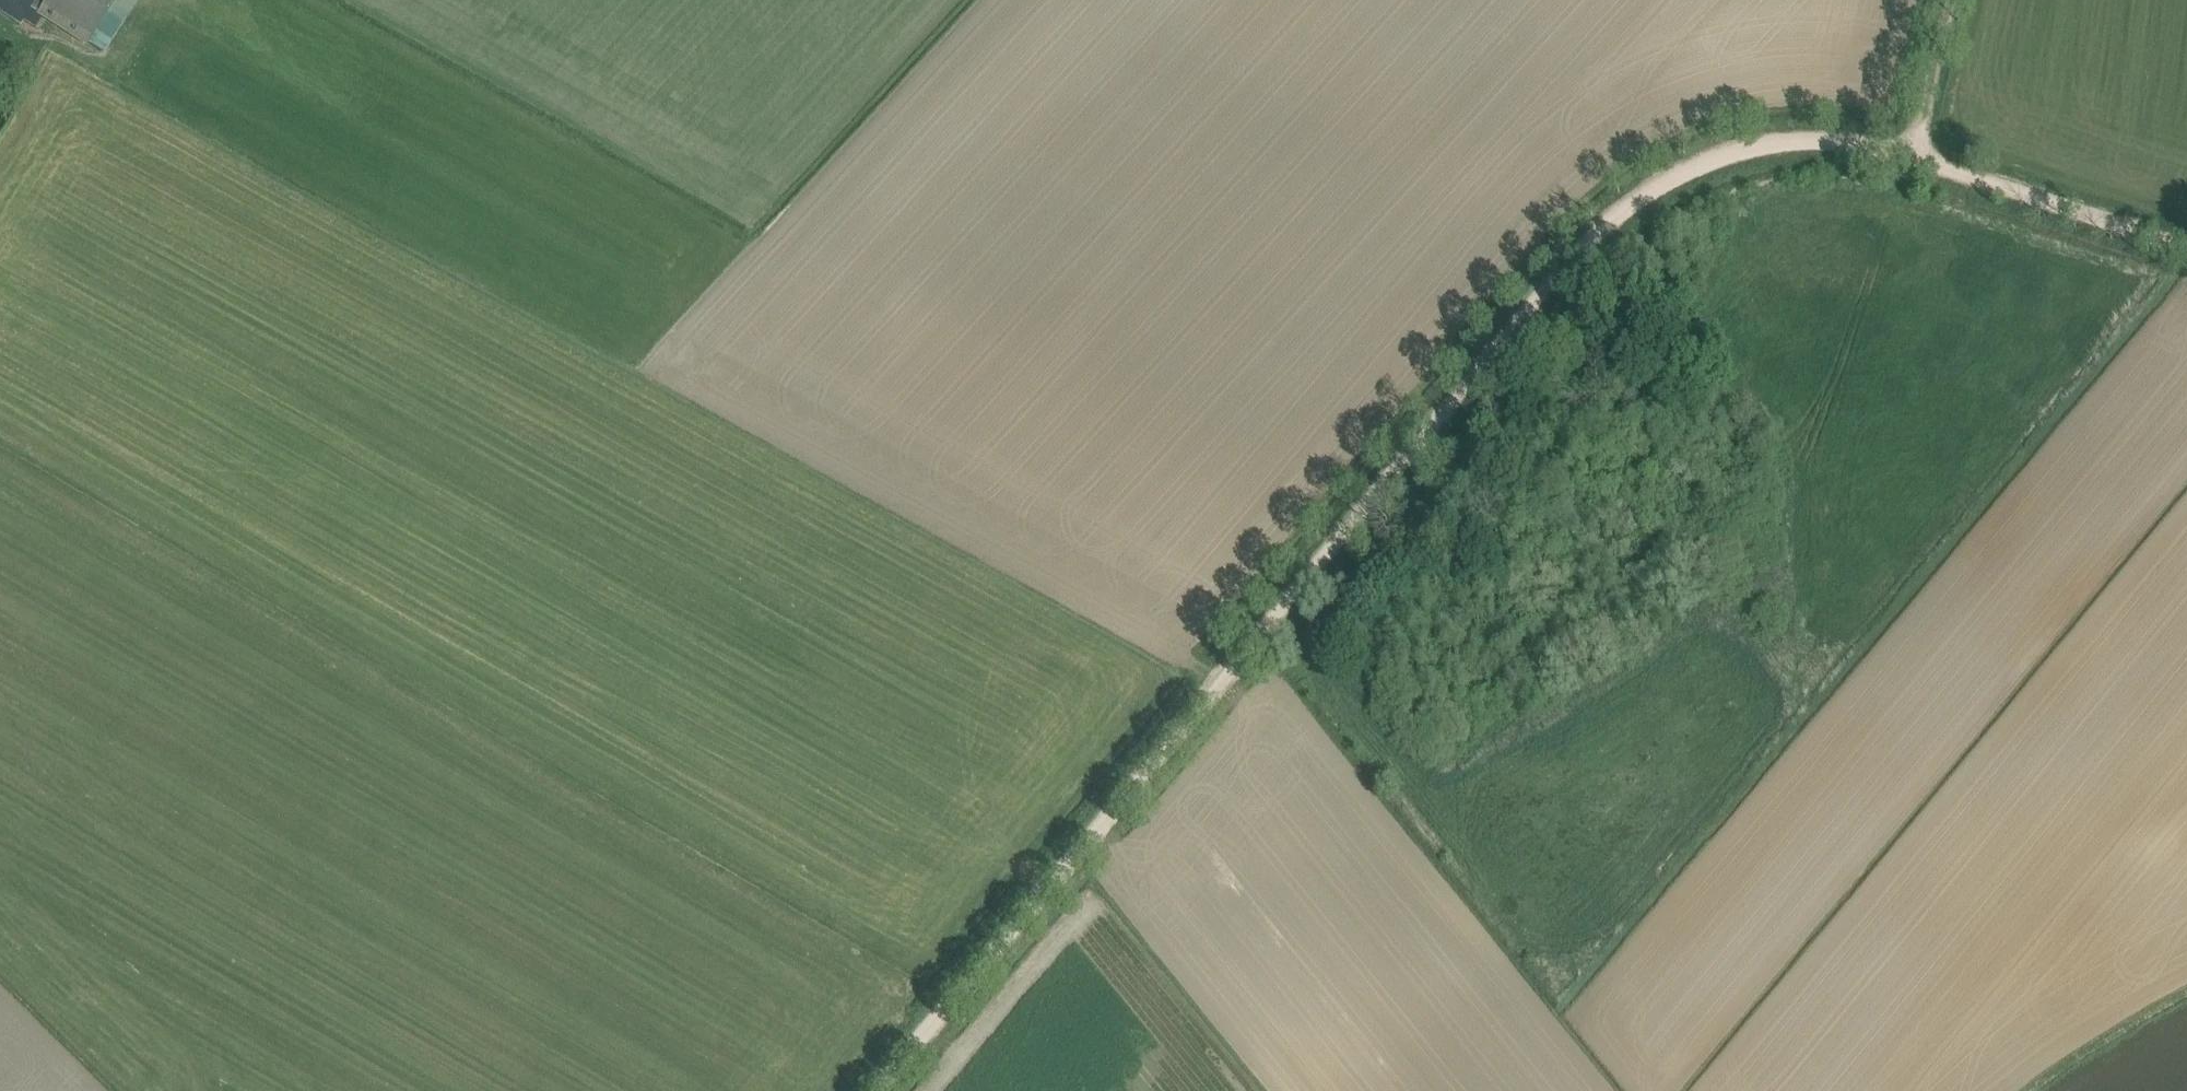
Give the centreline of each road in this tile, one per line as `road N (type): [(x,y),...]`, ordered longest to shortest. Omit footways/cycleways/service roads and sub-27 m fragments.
road 1 (track): [(2186,245),(1855,142),(1727,152),(1655,184),(1599,232),(878,1090)]
road 2 (track): [(1912,156),(1951,0)]

